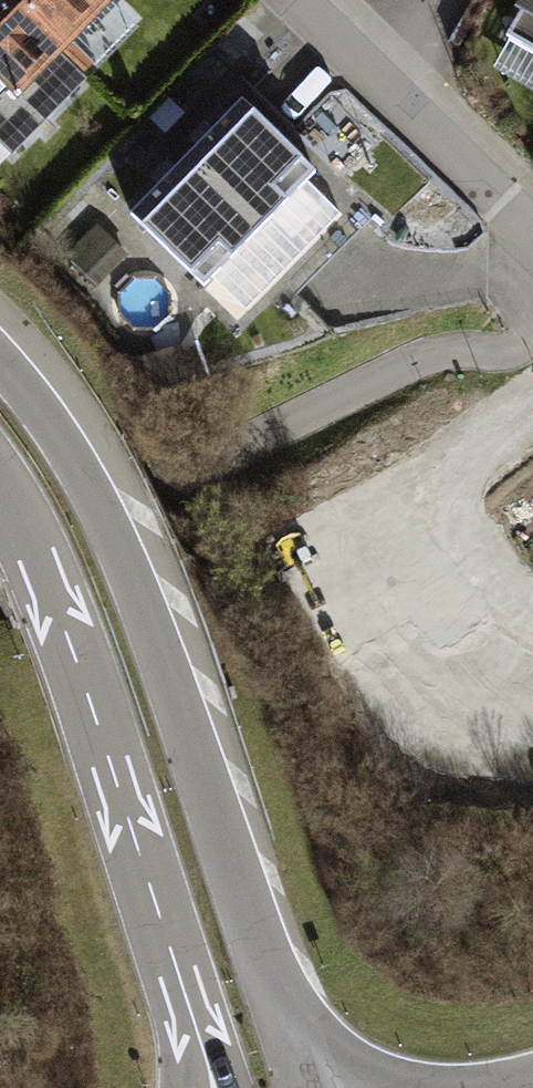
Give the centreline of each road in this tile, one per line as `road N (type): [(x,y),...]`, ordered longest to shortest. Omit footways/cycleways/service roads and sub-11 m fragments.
road 1 (motorway): [(319,1087),(126,562),(84,473),(0,354)]
road 2 (motorway): [(0,492),(76,663),(214,1087)]
road 3 (residential): [(532,253),(291,0)]

